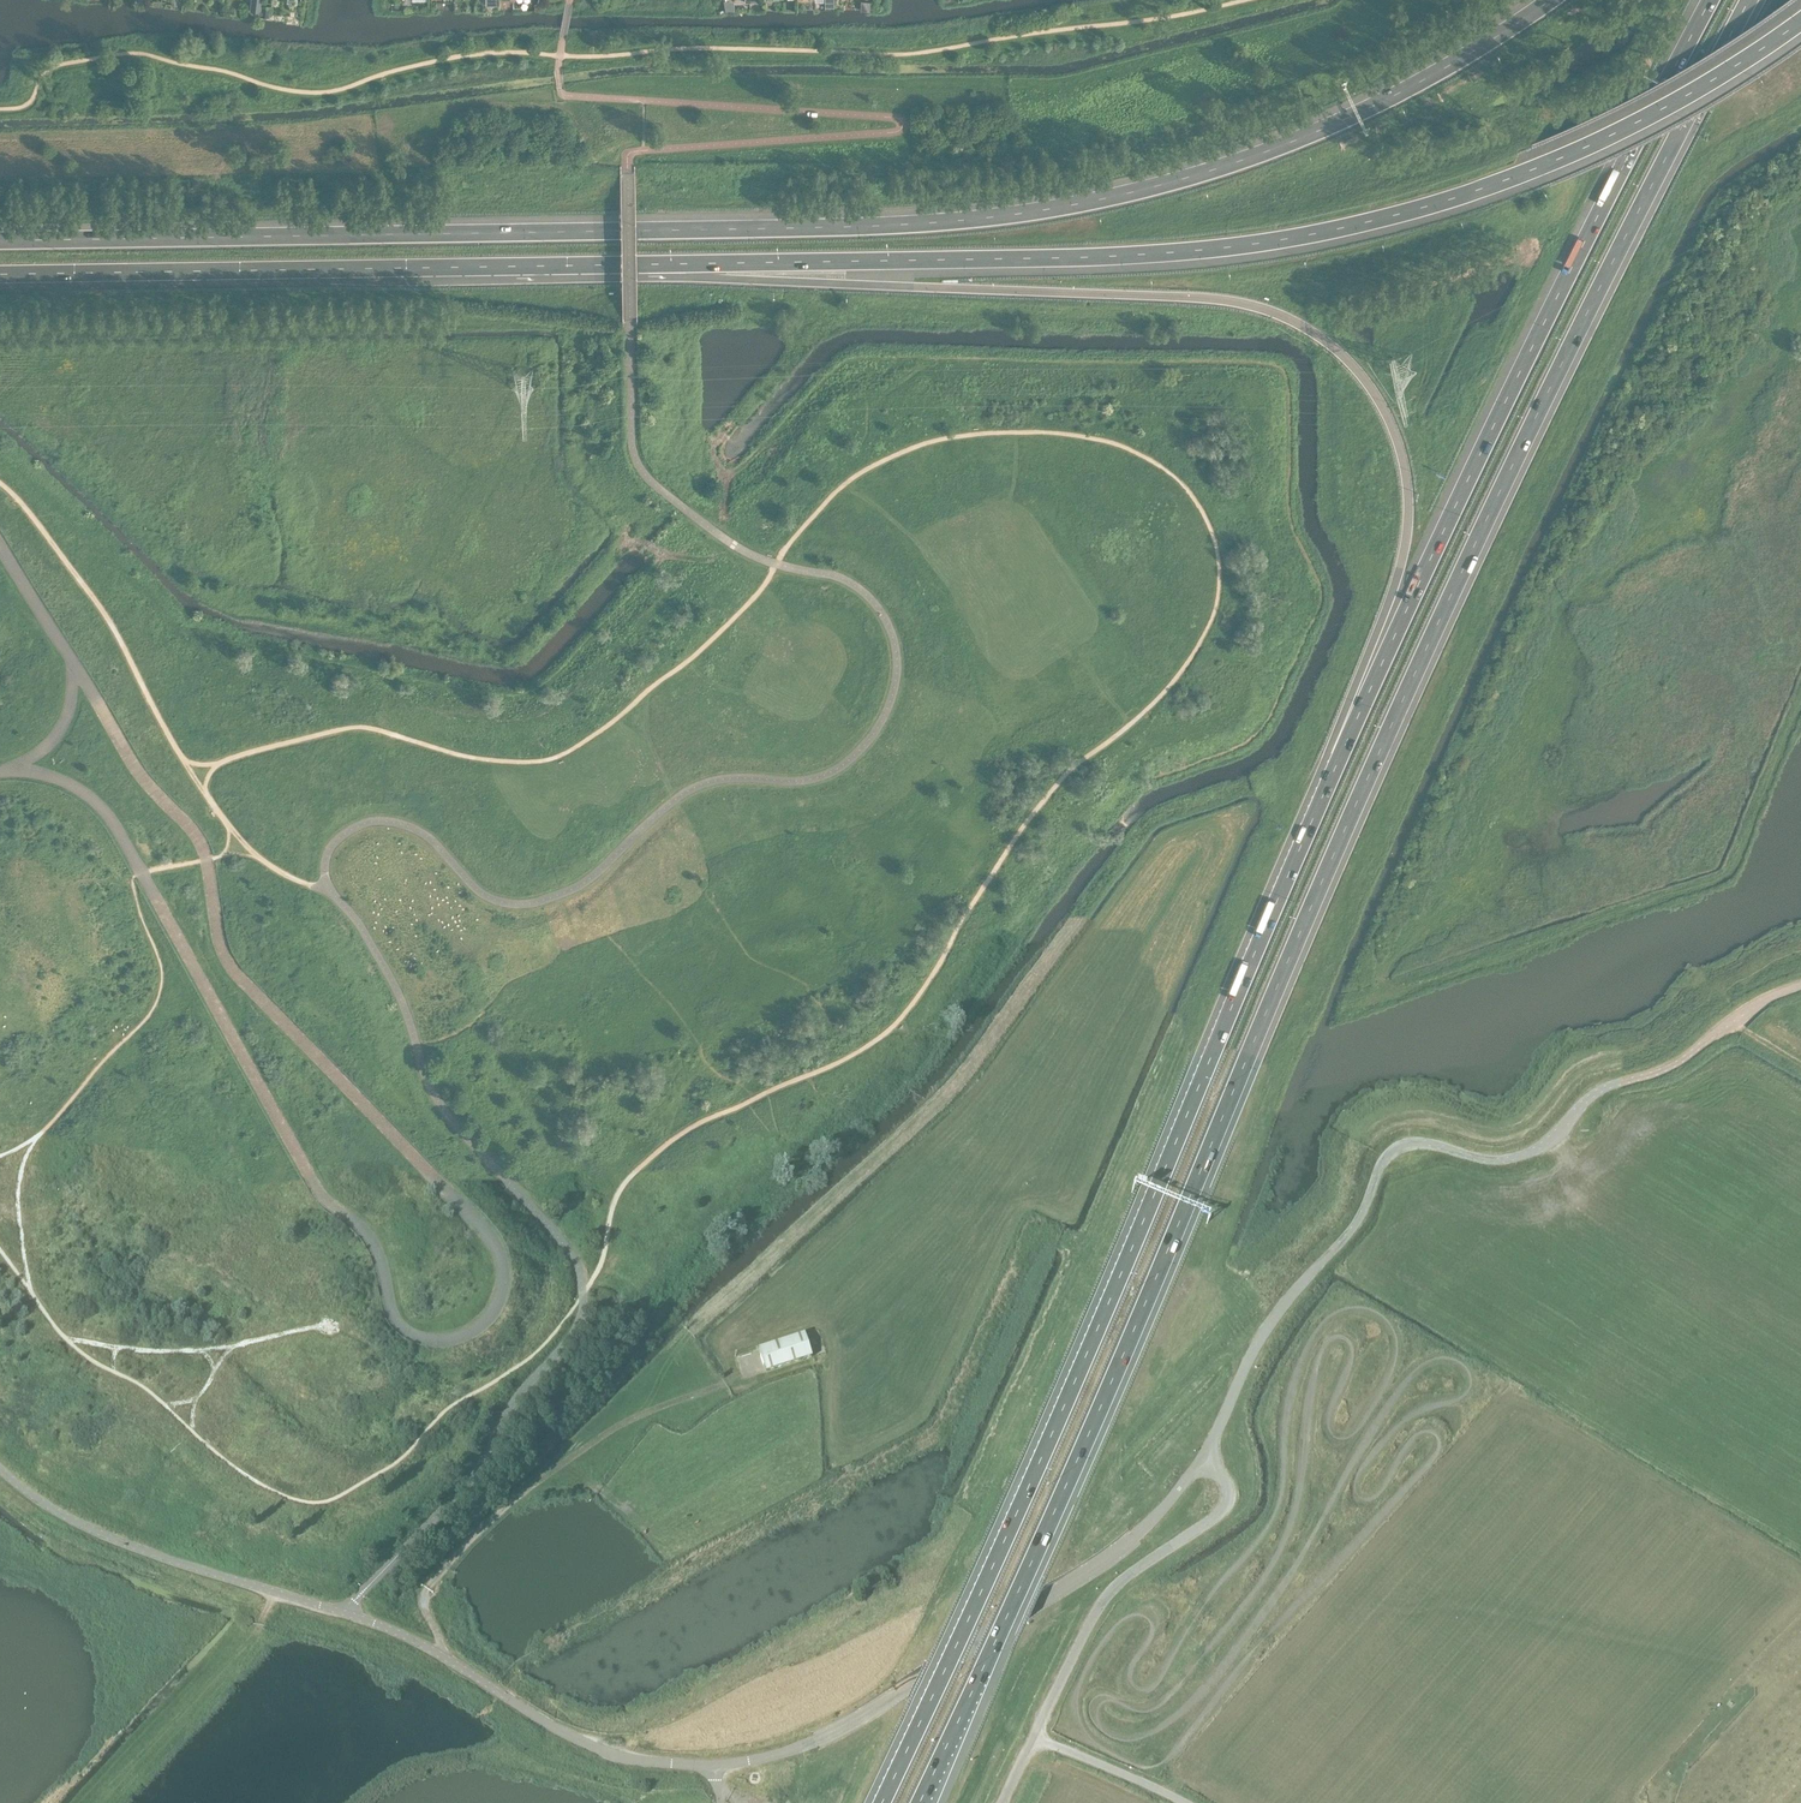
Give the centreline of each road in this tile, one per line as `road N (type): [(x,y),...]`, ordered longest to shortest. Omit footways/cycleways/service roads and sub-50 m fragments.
road 1 (motorway): [(918,1802),(1115,1388),(1446,610),(1554,381),(1753,0)]
road 2 (motorway): [(1546,0),(1399,91),(1308,133),(1152,186),(1007,214),(746,227),(0,240)]
road 3 (motorway): [(696,262),(1084,257),(1314,233),(1508,179),(1608,136),(1800,19)]
road 4 (motorway): [(1339,758),(883,1802)]
road 5 (motorway): [(696,262),(845,284),(1213,298),(1314,332),(1372,388),(1408,481),(1404,553),(1339,758)]
road 6 (motorway): [(1712,0),(1522,367),(1339,758)]
road 7 (unclassified): [(1202,1461),(1269,1322),(1358,1223),(1396,1146),(1421,1143),(1486,1160),(1530,1151),(1606,1088),(1685,1057),(1771,994),(1800,984)]
road 8 (unclassified): [(715,1764),(640,1762),(587,1746),(404,1636),(135,1548),(70,1520),(0,1471)]
road 9 (motorway): [(0,274),(696,262)]
road 10 (unclassified): [(715,1764),(804,1744),(864,1715),(1135,1535),(1202,1461)]
road 11 (track): [(448,1662),(419,1595),(447,1565),(512,1502),(620,1428),(740,1376)]
road 12 (unclassified): [(1033,1739),(1103,1599),(1223,1509),(1228,1487),(1202,1461)]
road 13 (unclassified): [(1164,1792),(1033,1739)]

